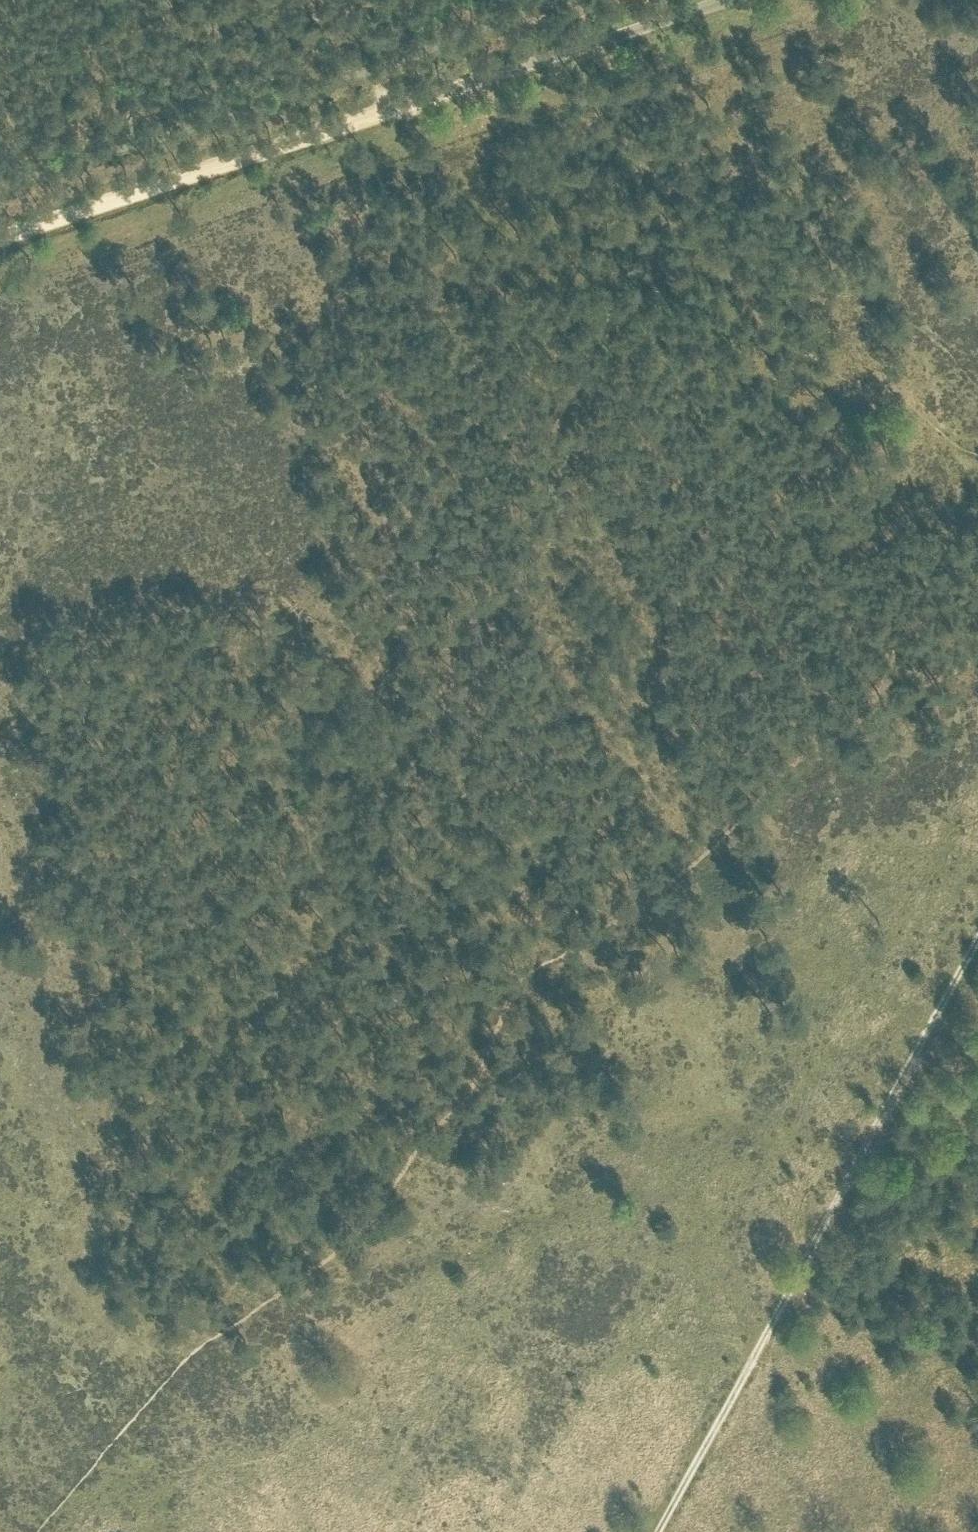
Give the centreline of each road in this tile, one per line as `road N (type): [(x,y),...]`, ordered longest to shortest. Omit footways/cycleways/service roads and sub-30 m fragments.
road 1 (track): [(0,233),(479,80)]
road 2 (unclassified): [(479,80),(711,0)]

